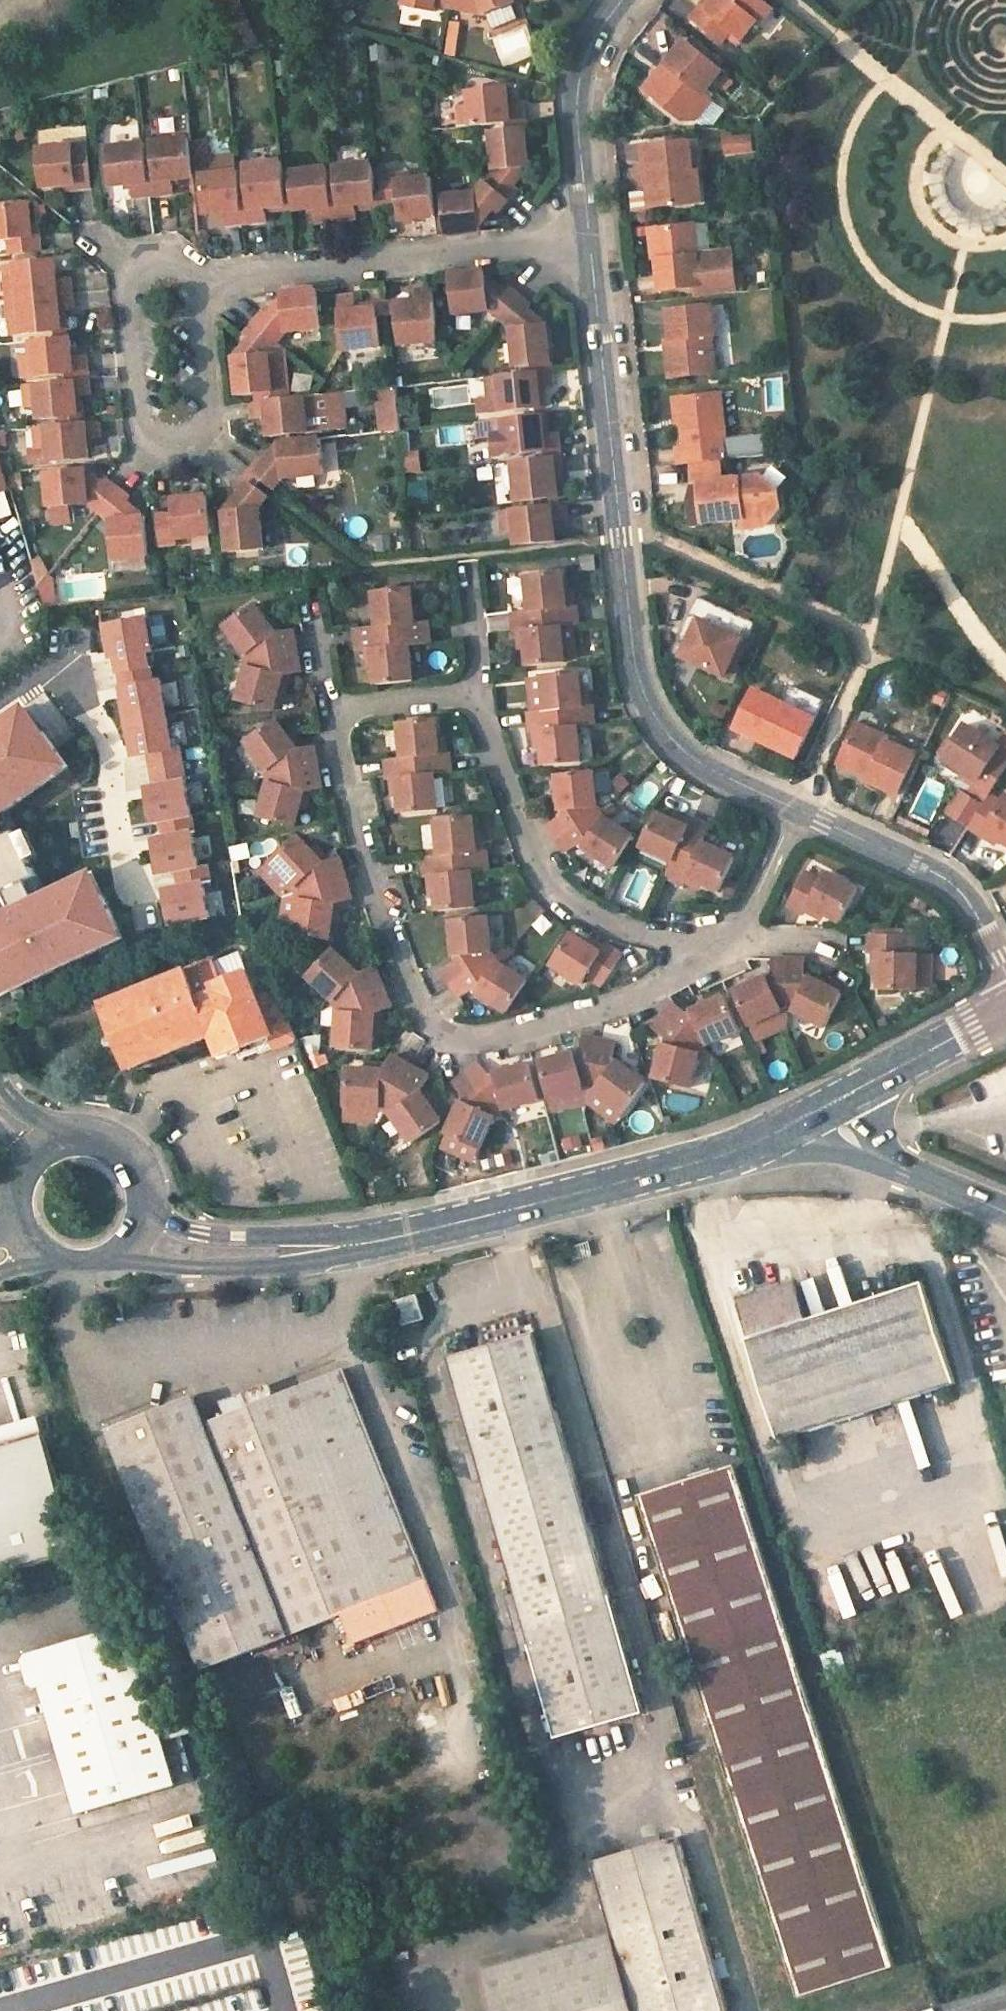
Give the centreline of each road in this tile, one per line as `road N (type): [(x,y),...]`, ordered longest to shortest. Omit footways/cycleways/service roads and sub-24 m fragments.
road 1 (residential): [(589,239),(635,674),(648,710),(702,766),(796,808)]
road 2 (residential): [(335,708),(365,859),(414,998),(438,1031),(480,1038),(666,983),(716,942)]
road 3 (residential): [(206,281),(211,411),(191,437),(156,437),(139,419),(124,280),(133,263),(156,252),(179,258)]
road 4 (tertiary): [(797,1121),(723,1154),(383,1236)]
road 5 (residential): [(480,690),(488,736),(538,861),(580,909),(658,938),(716,942)]
road 6 (residential): [(206,281),(589,239)]
road 7 (residential): [(796,808),(954,884),(1005,967)]
road 8 (tertiary): [(127,1261),(266,1266),(316,1261),(383,1236)]
road 9 (residential): [(619,0),(598,25),(579,86),(589,239)]
road 10 (tertiary): [(383,1236),(249,1235),(152,1222)]
road 11 (tertiary): [(1005,1009),(856,1092)]
road 12 (residential): [(716,942),(752,907),(796,808)]
road 13 (tertiary): [(152,1222),(152,1180),(138,1155),(103,1131),(61,1129)]
road 14 (residential): [(480,690),(335,708)]
road 15 (residential): [(1005,1212),(888,1164)]
road 16 (residential): [(468,570),(480,690)]

